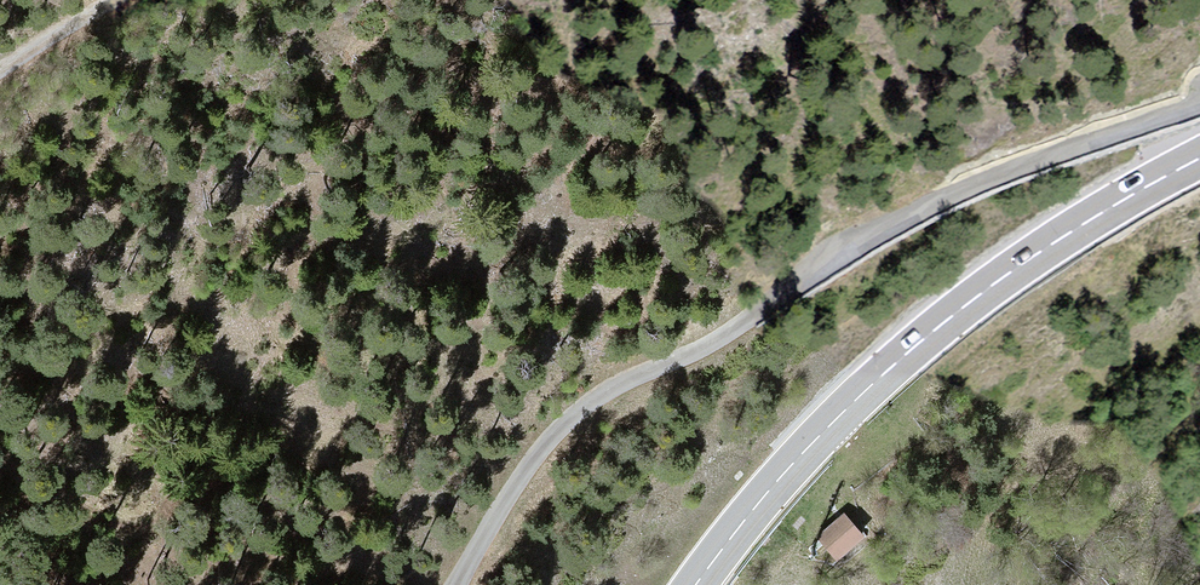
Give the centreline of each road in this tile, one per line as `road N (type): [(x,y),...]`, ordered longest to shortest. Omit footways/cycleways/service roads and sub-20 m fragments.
road 1 (unclassified): [(456,584),(537,455),(609,389),(718,340),(941,199),(1199,105)]
road 2 (primary): [(694,584),(807,447),(955,312),(1099,214),(1199,157)]
road 3 (track): [(0,75),(128,0)]

